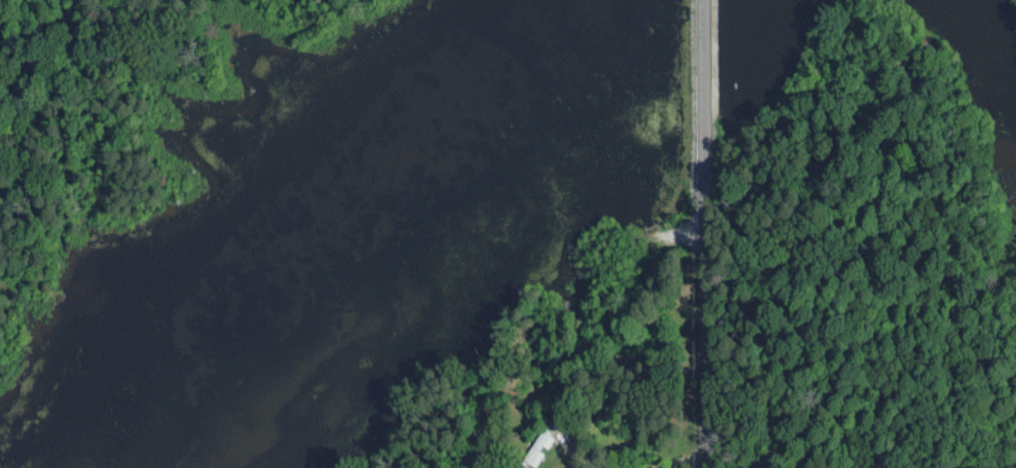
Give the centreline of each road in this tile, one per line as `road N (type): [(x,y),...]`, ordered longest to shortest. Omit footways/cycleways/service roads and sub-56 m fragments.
road 1 (residential): [(706,467),(705,0)]

